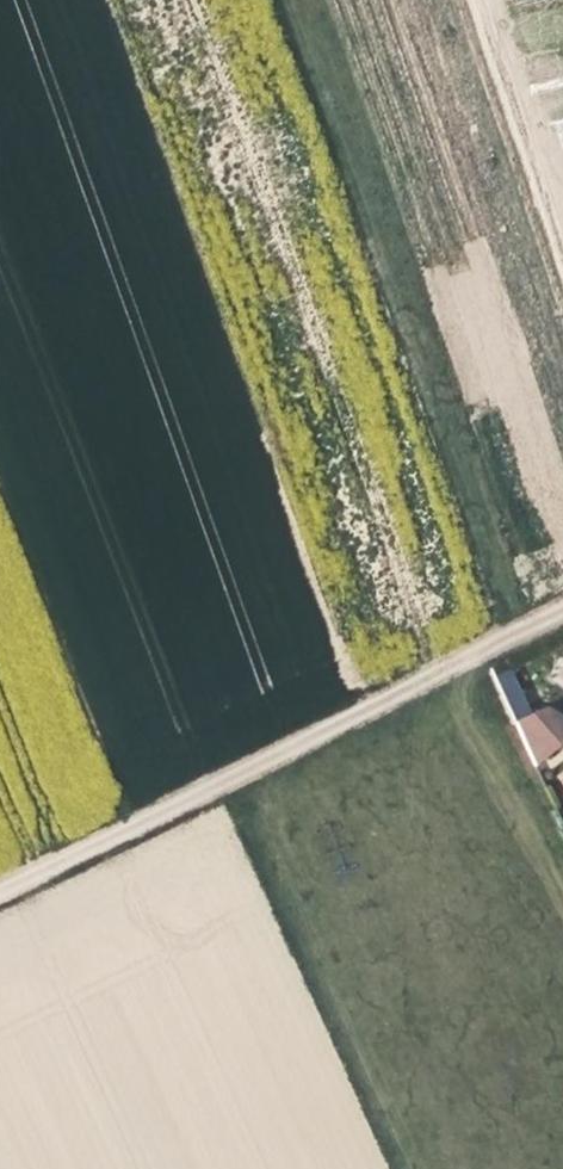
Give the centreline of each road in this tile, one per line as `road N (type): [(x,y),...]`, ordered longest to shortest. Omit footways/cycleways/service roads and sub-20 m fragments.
road 1 (track): [(0,890),(562,616)]

